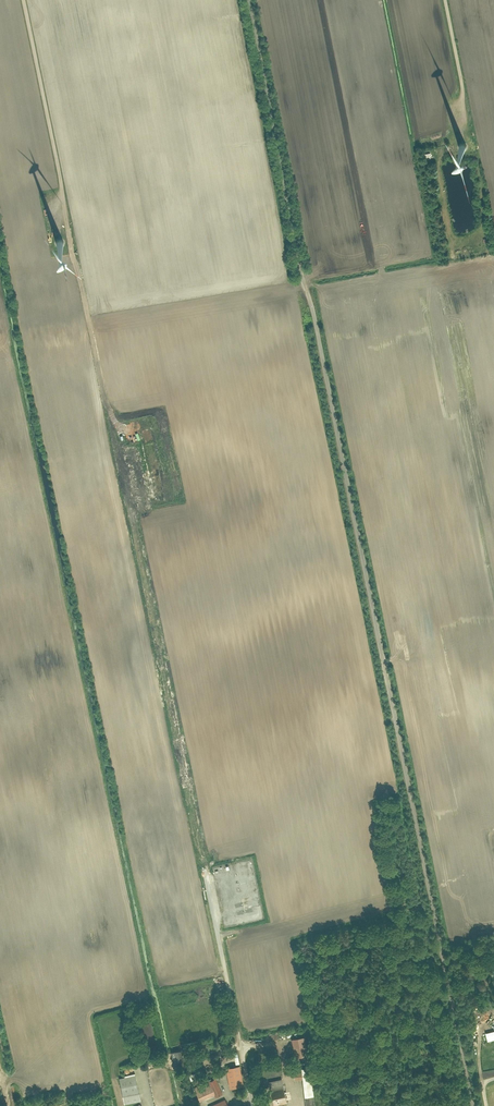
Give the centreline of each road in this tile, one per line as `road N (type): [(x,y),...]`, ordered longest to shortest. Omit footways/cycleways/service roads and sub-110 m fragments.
road 1 (unclassified): [(473,1105),(250,0)]
road 2 (track): [(25,0),(63,187),(56,217)]
road 3 (track): [(444,0),(462,119)]

